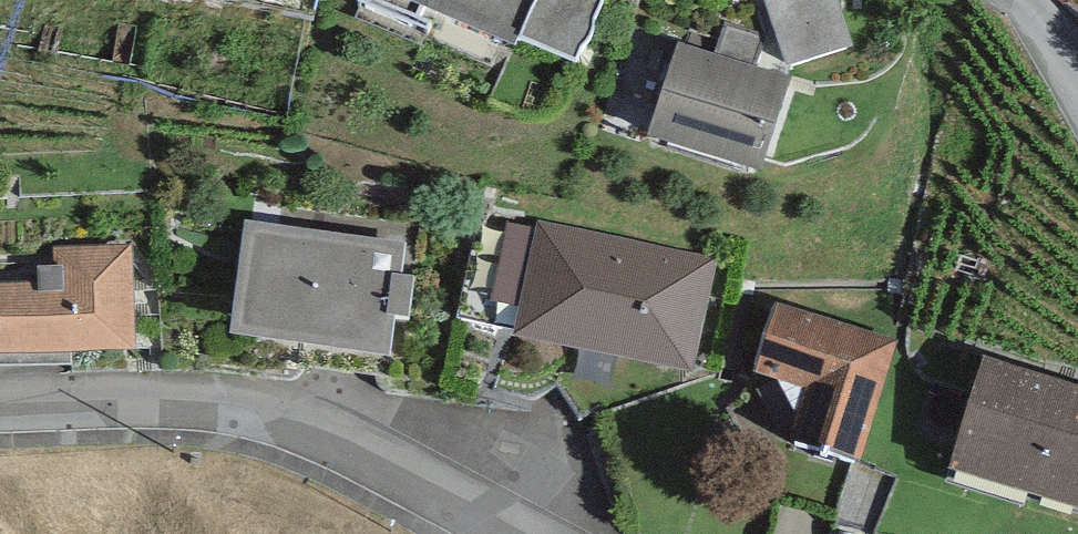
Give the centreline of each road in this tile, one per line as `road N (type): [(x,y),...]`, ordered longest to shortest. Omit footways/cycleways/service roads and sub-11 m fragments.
road 1 (residential): [(0,407),(151,402),(274,416),(380,458),(522,533)]

